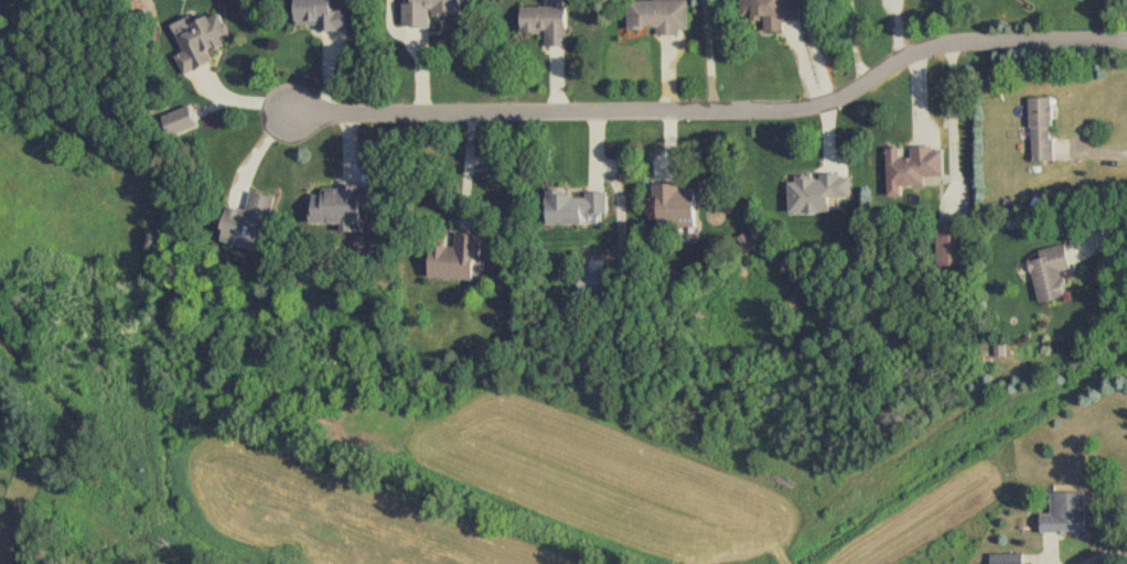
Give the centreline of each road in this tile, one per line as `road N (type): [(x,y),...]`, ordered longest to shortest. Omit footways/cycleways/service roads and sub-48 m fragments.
road 1 (residential): [(1126,41),(940,44),(823,109),(285,113)]

